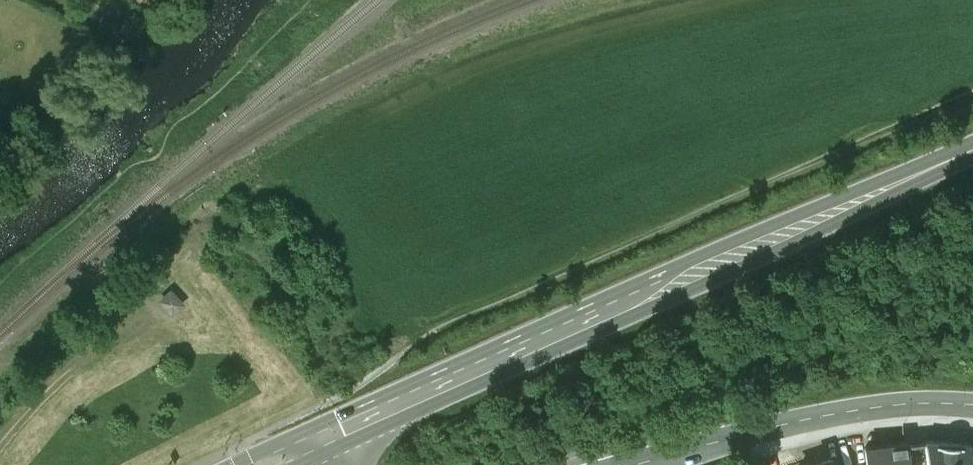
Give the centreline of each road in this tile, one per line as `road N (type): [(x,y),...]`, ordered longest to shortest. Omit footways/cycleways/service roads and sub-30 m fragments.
road 1 (primary): [(972,155),(314,445)]
road 2 (track): [(418,338),(972,96)]
road 3 (residential): [(972,408),(851,412),(645,464)]

